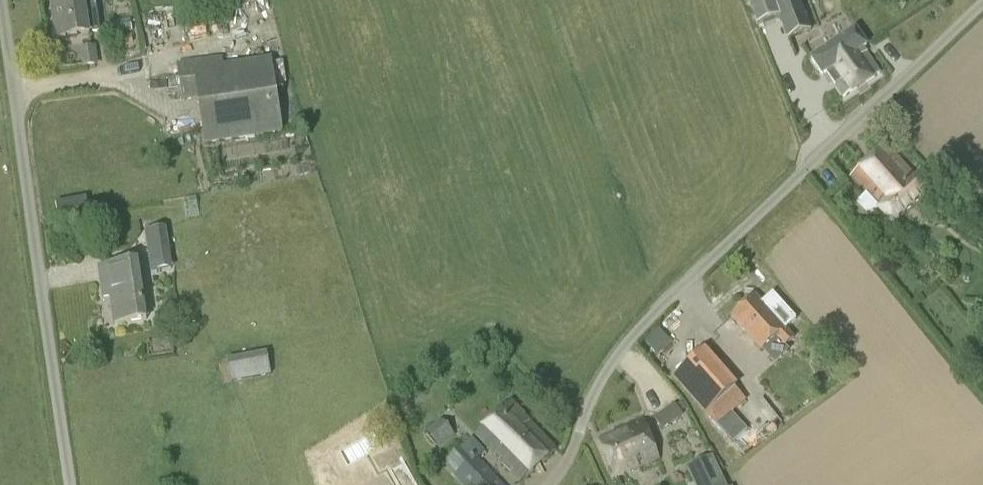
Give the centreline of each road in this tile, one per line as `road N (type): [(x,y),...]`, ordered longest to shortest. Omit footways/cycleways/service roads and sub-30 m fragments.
road 1 (unclassified): [(542,484),(603,367),(982,1)]
road 2 (unclassified): [(1,0),(70,484)]

